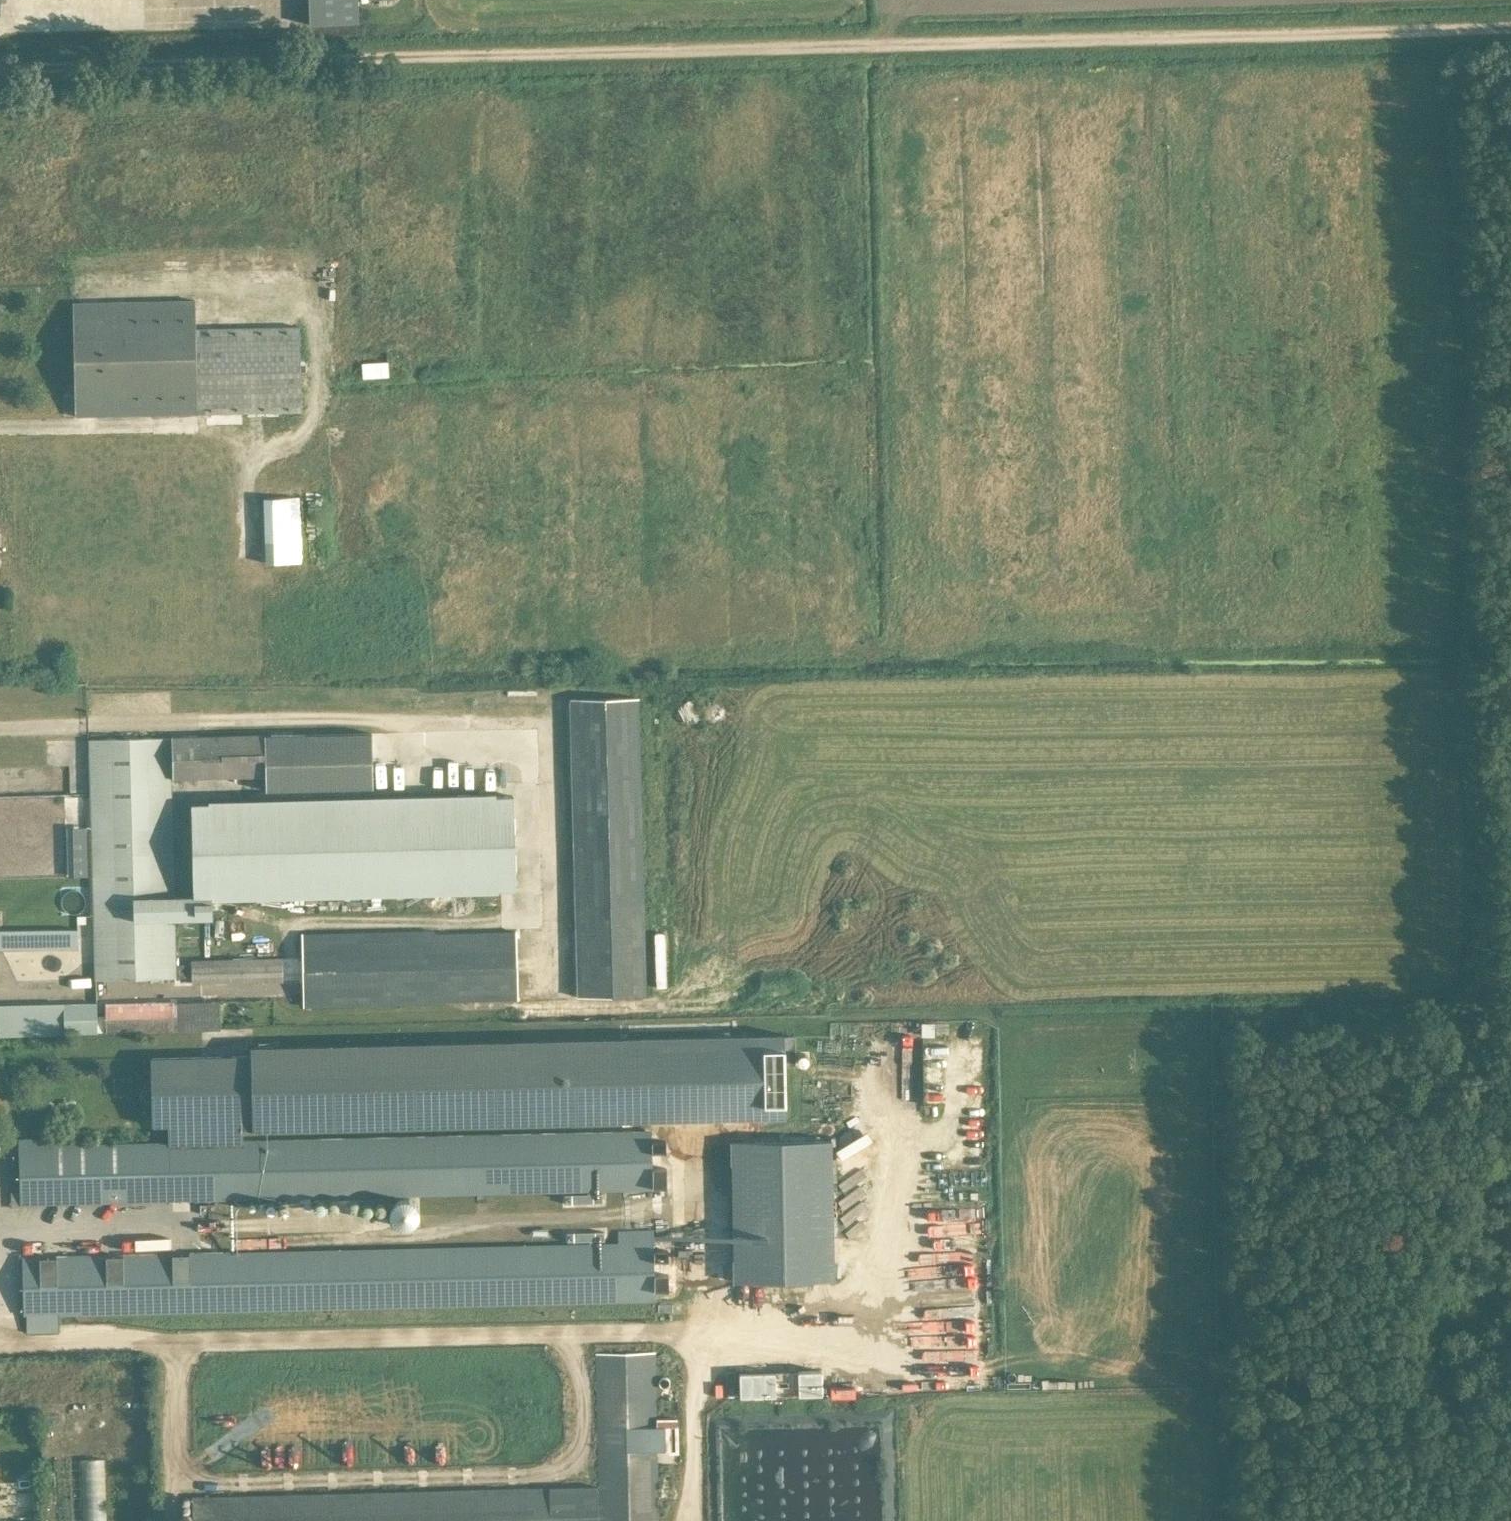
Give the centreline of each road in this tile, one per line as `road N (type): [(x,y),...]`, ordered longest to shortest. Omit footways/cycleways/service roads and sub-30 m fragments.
road 1 (track): [(1510,34),(0,72)]

